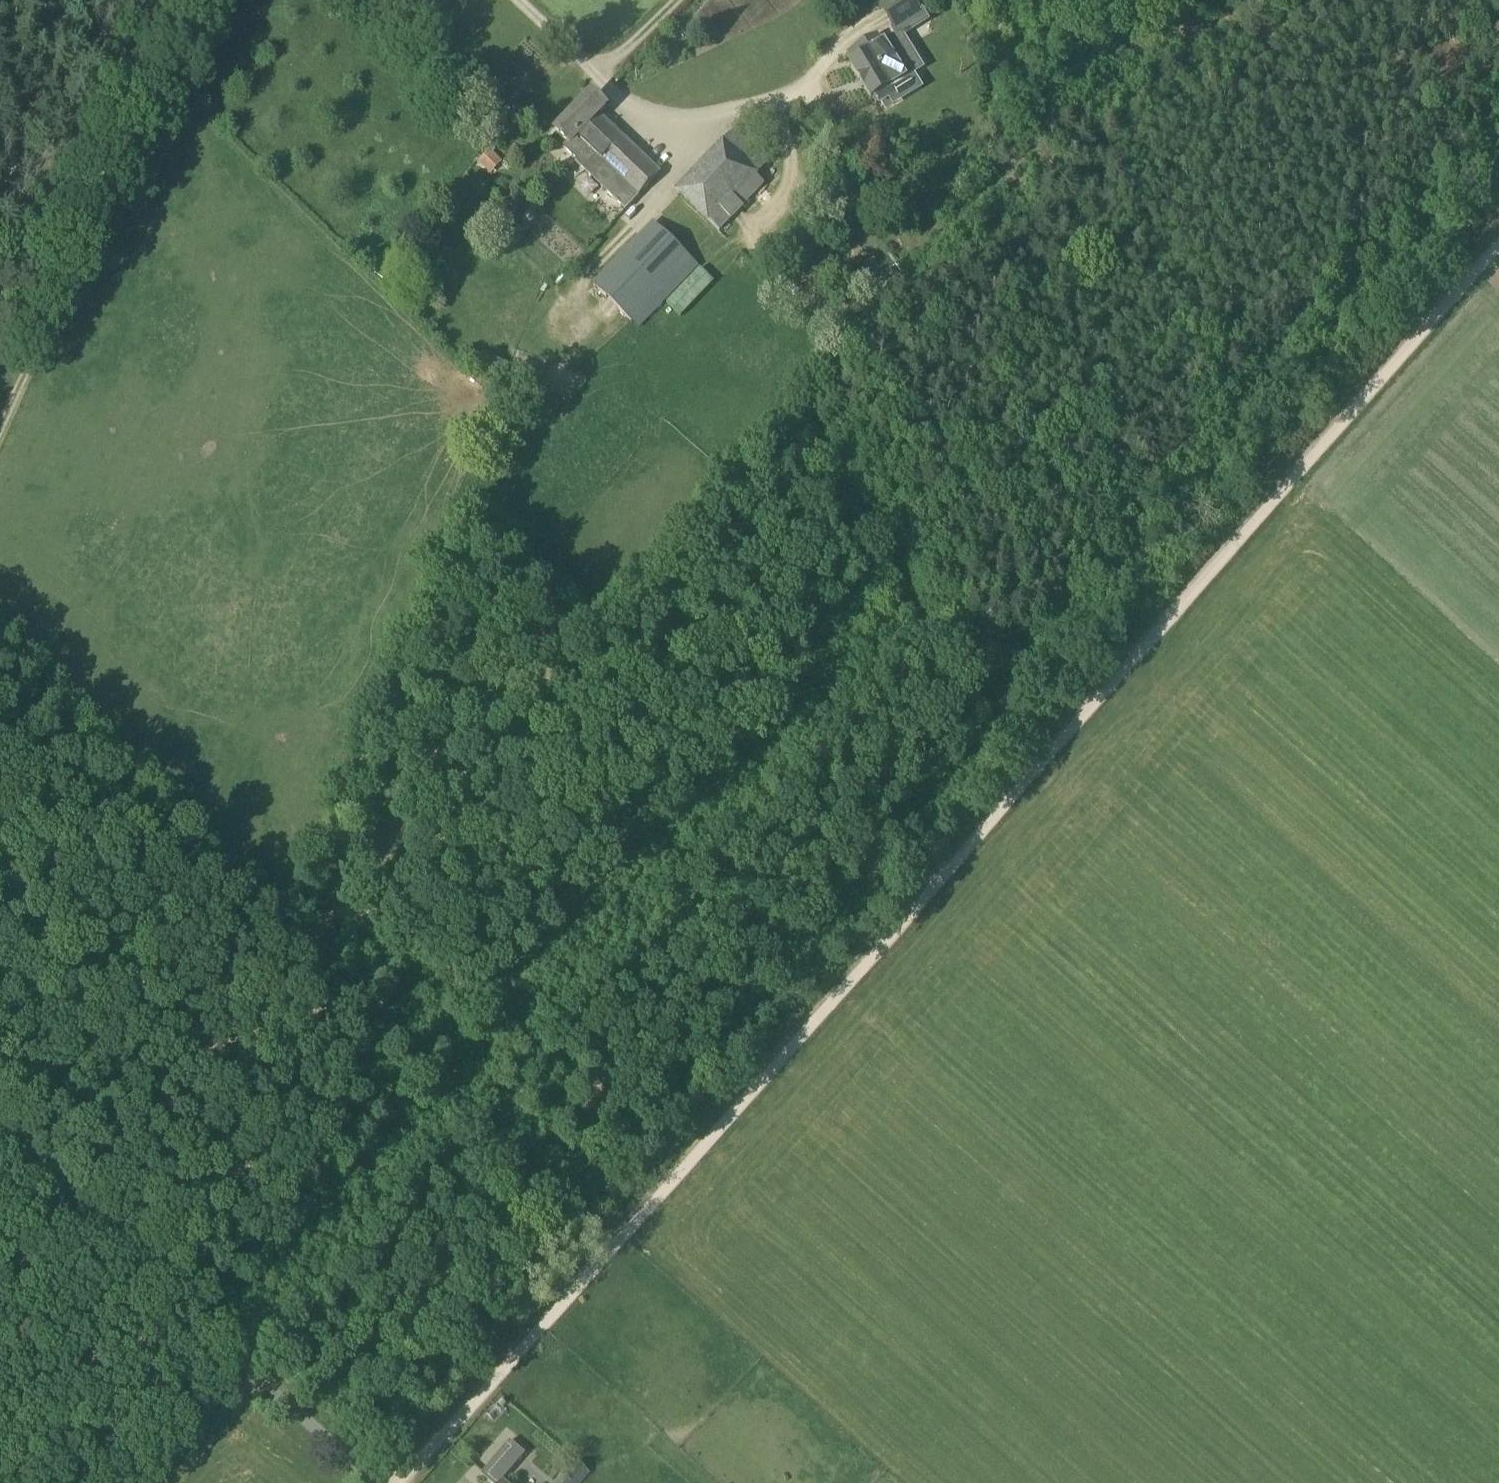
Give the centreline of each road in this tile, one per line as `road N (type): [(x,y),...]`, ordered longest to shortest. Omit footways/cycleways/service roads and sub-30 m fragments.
road 1 (track): [(1498,257),(404,1482)]
road 2 (unclassified): [(380,1482),(0,1154)]
road 3 (track): [(0,451),(208,0)]
road 4 (track): [(808,112),(734,126),(657,125),(519,0)]

